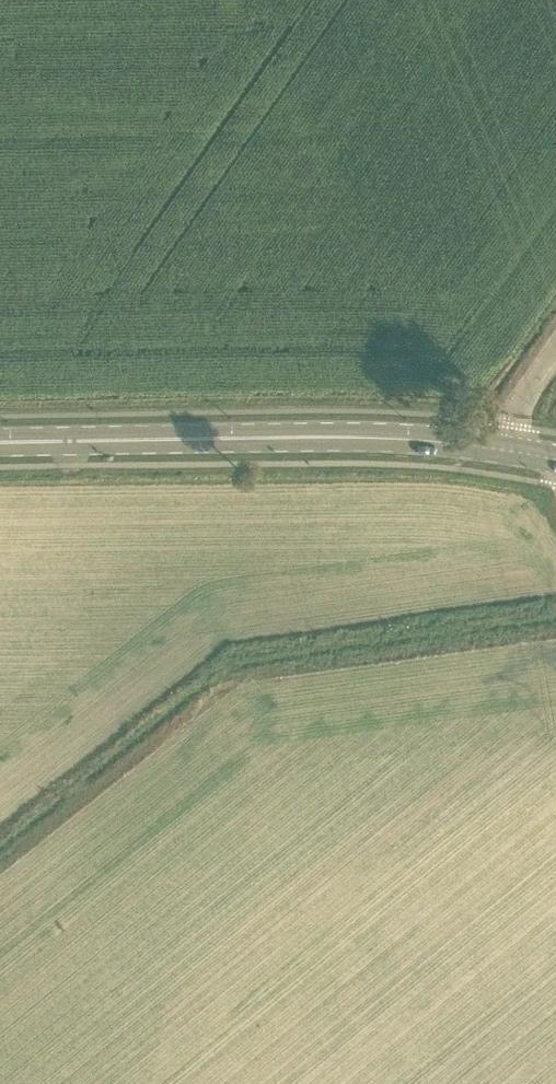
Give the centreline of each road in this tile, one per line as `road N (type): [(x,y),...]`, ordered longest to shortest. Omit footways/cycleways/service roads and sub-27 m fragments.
road 1 (primary): [(500,449),(345,436),(0,442)]

